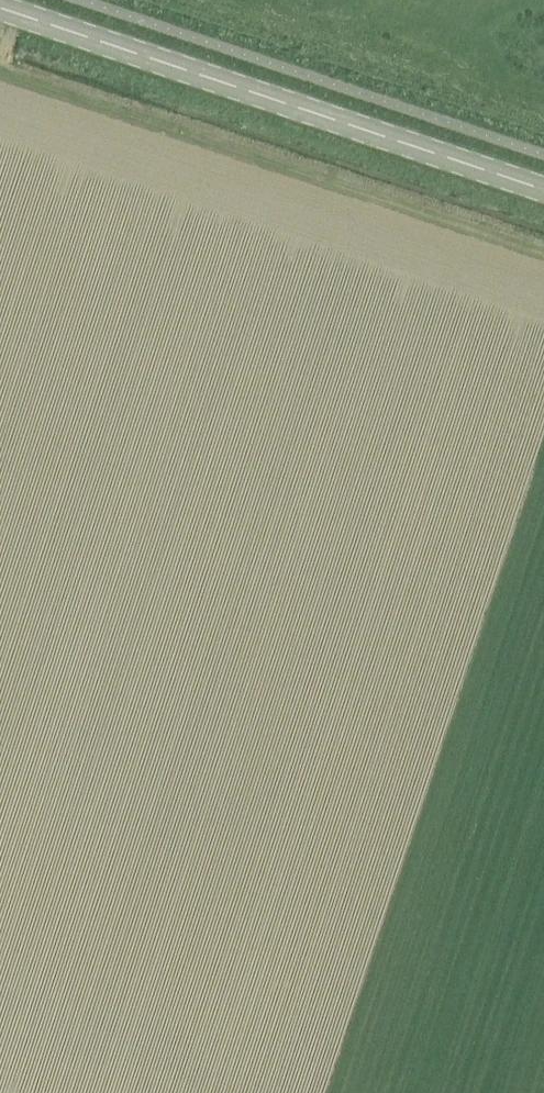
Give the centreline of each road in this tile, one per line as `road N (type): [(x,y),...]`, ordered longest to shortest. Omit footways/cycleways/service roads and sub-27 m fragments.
road 1 (secondary): [(543,191),(0,9)]

